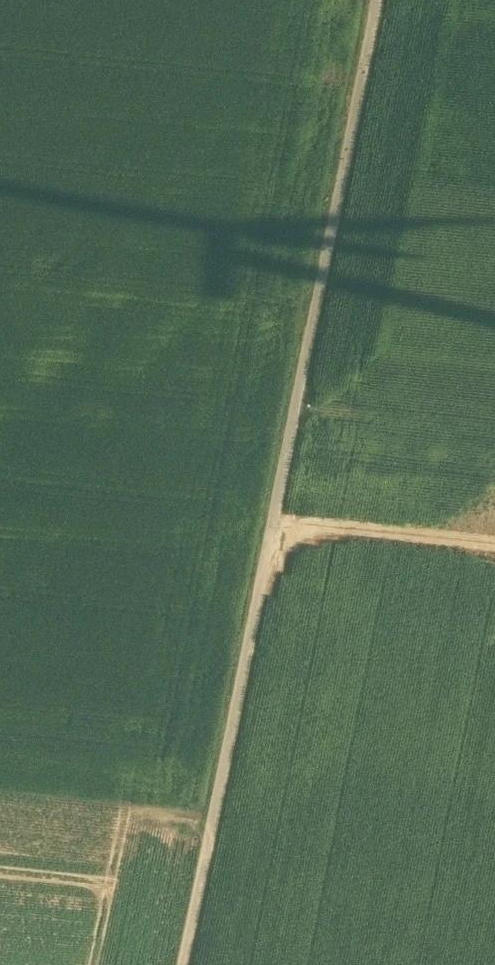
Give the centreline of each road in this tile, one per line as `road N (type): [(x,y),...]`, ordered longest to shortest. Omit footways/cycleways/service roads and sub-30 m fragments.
road 1 (track): [(368,0),(316,320),(185,964)]

